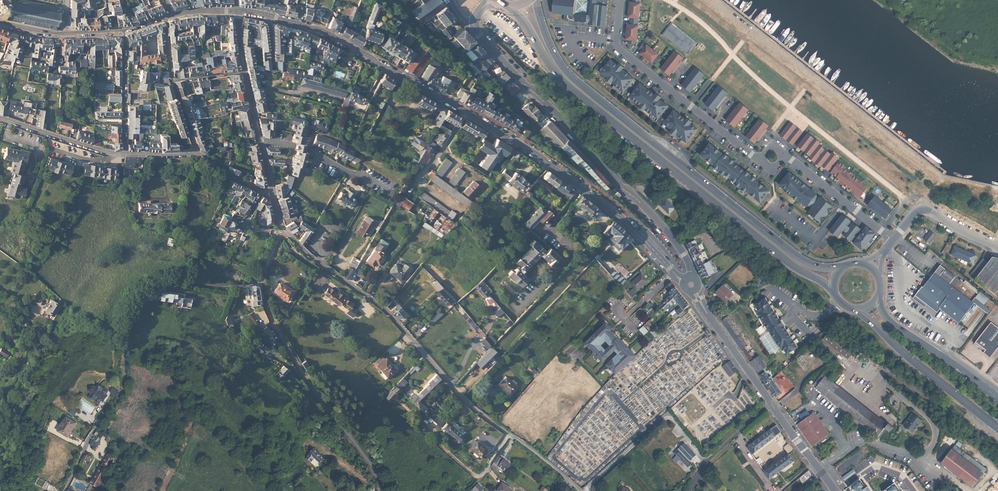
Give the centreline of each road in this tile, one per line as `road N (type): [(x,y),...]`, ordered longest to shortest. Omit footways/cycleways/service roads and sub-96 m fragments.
road 1 (tertiary): [(269,15),(321,30),(541,157),(692,285)]
road 2 (secondary): [(503,5),(525,22),(566,84),(793,267),(834,290)]
road 3 (secondary): [(844,266),(798,257),(572,77),(553,51),(537,0)]
road 4 (tertiary): [(282,229),(390,315),(473,407),(581,490)]
road 5 (tertiary): [(65,490),(122,395),(126,331),(139,298),(173,280),(259,279)]
road 6 (secondary): [(477,32),(676,244),(692,285)]
road 7 (secondary): [(692,285),(834,490)]
road 8 (tertiary): [(387,490),(302,375),(259,279)]
road 9 (residential): [(621,0),(619,50),(758,159)]
road 10 (secondary): [(855,309),(997,428)]
road 11 (secondary): [(997,396),(893,324),(880,292)]
road 12 (residential): [(785,155),(893,240)]
road 13 (tertiary): [(0,118),(125,153)]
road 14 (residential): [(893,240),(921,207),(997,246)]
road 15 (residential): [(122,31),(125,153)]

